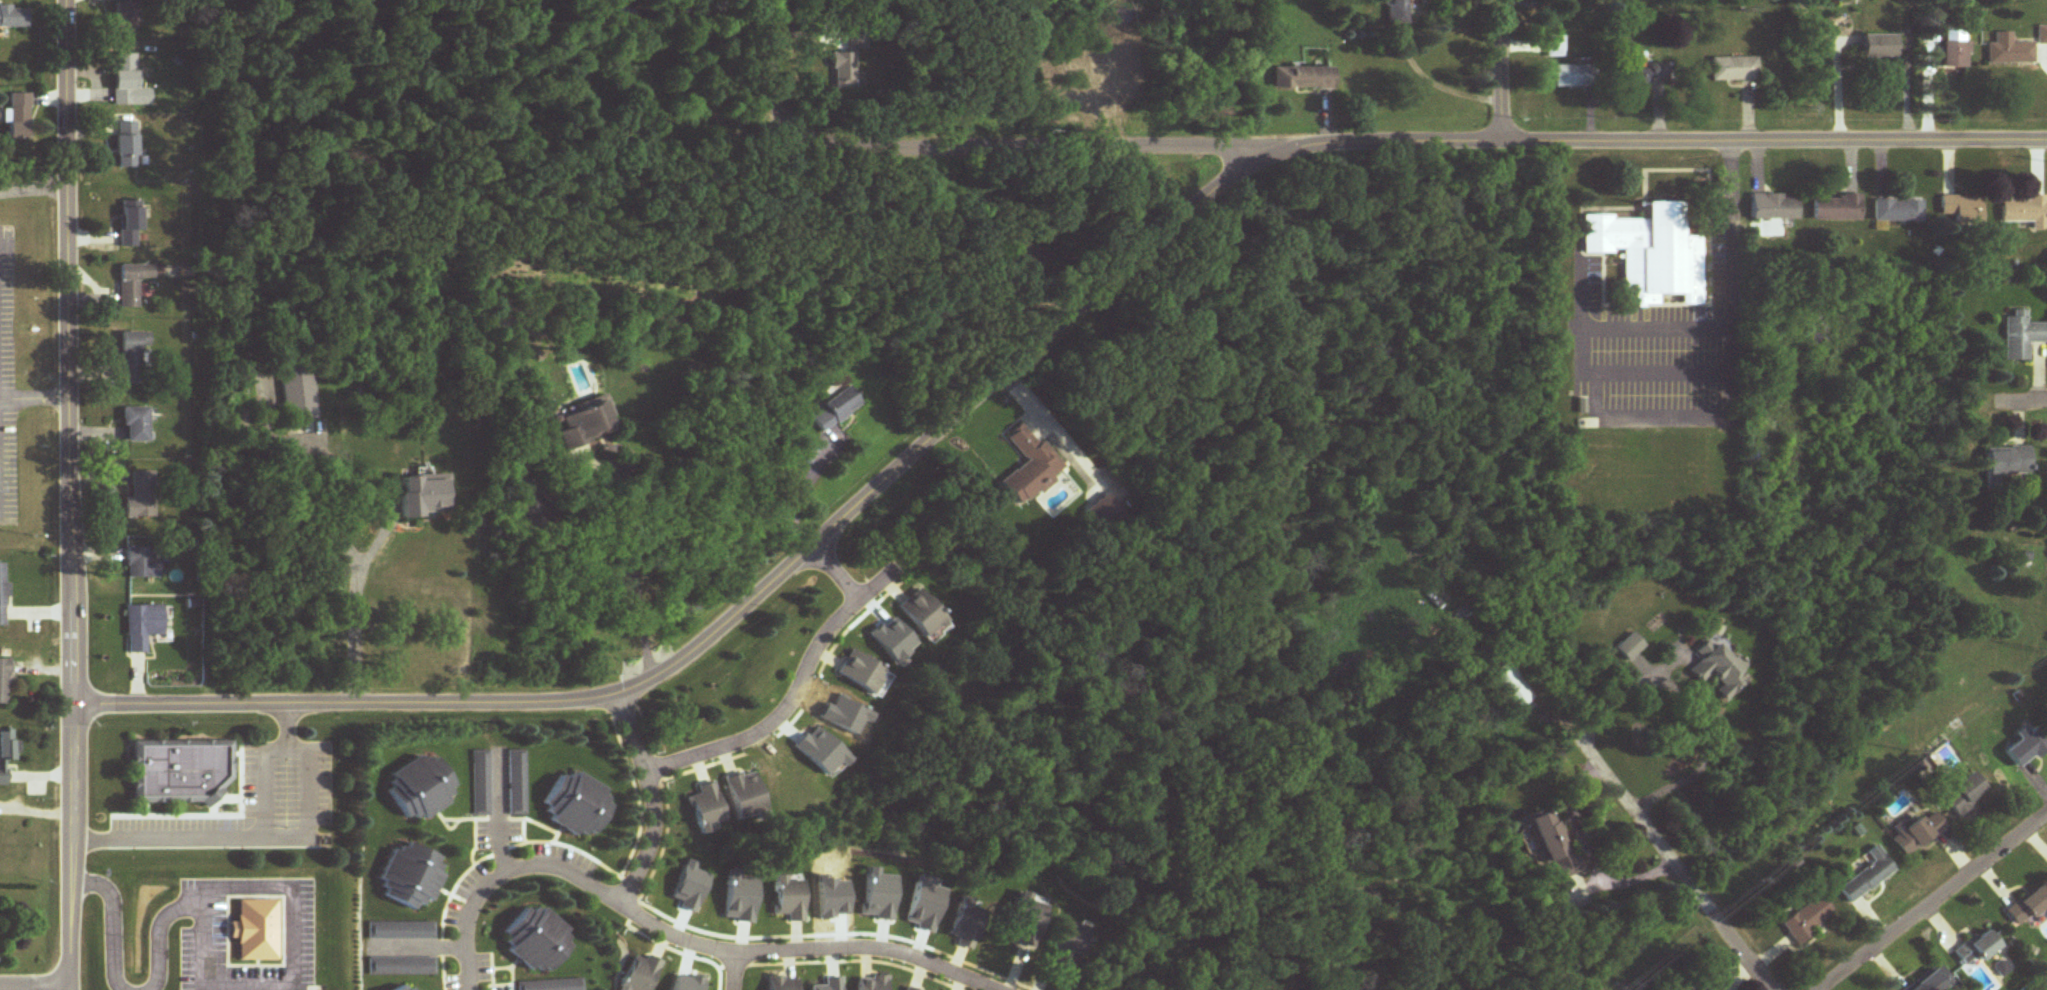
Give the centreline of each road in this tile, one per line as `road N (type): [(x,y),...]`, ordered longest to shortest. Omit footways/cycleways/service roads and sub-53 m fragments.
road 1 (tertiary): [(2046,146),(1403,138),(1290,144),(1198,199),(687,647),(634,682),(576,695),(70,700)]
road 2 (tertiary): [(69,0),(70,989)]
road 3 (residential): [(1161,145),(817,150),(784,131),(774,114),(770,0)]
road 4 (residential): [(998,989),(883,948),(741,960),(645,927),(621,907)]
road 5 (residential): [(646,775),(763,730),(845,612),(897,571)]
road 6 (residential): [(1579,733),(1769,989)]
road 7 (residential): [(2046,815),(1823,989)]
road 8 (residential): [(621,907),(594,885),(545,870),(500,878),(468,935),(472,989)]
road 9 (residential): [(615,688),(657,817),(651,855),(621,907)]
road 10 (residential): [(1501,0),(1502,144)]

